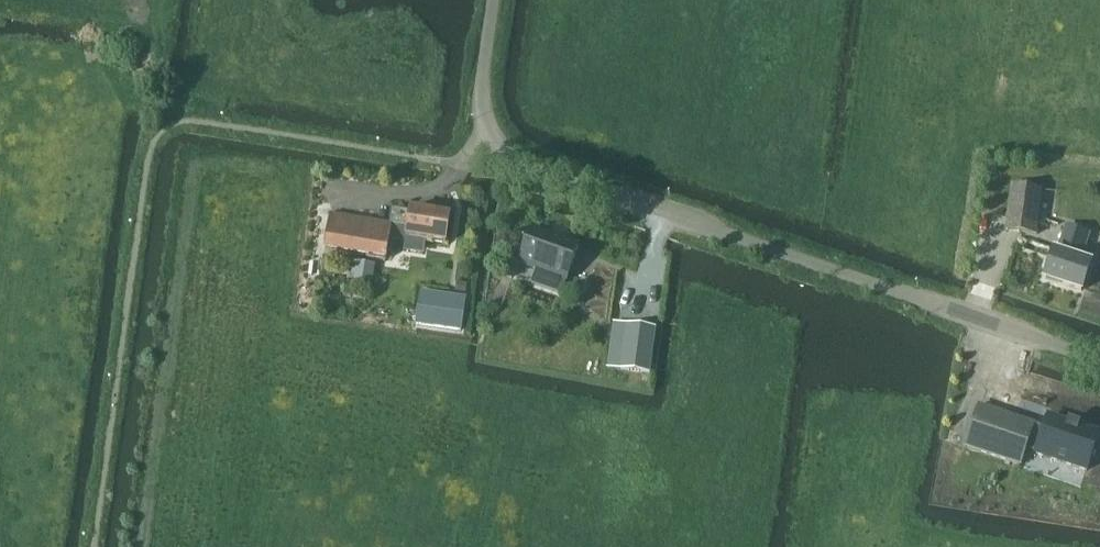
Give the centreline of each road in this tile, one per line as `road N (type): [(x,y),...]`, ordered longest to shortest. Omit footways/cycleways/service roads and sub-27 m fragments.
road 1 (unclassified): [(1099,358),(510,155),(486,132),(481,97),(494,0)]

